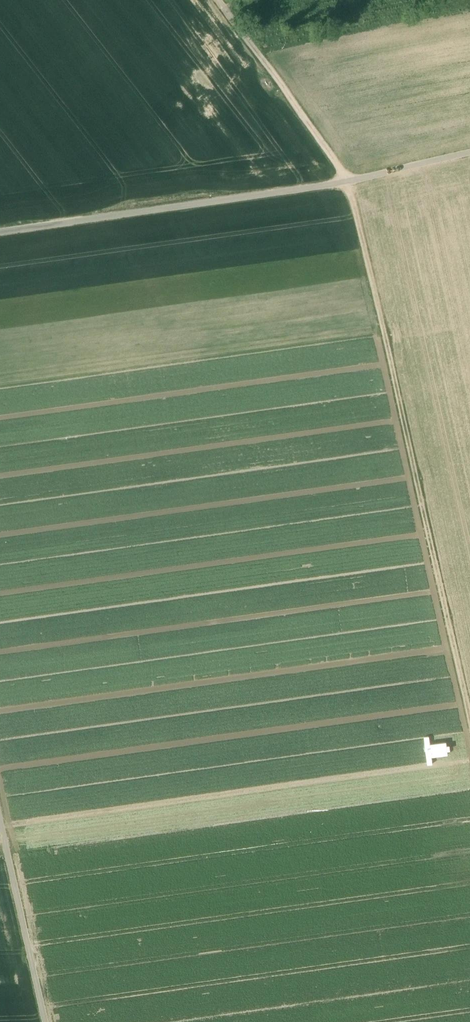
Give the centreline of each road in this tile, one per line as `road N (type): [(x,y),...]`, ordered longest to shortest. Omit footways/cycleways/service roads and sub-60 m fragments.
road 1 (track): [(469,722),(348,182)]
road 2 (track): [(0,232),(348,182)]
road 3 (track): [(220,0),(348,182)]
road 4 (track): [(45,1021),(0,823)]
road 5 (track): [(348,182),(469,152)]

